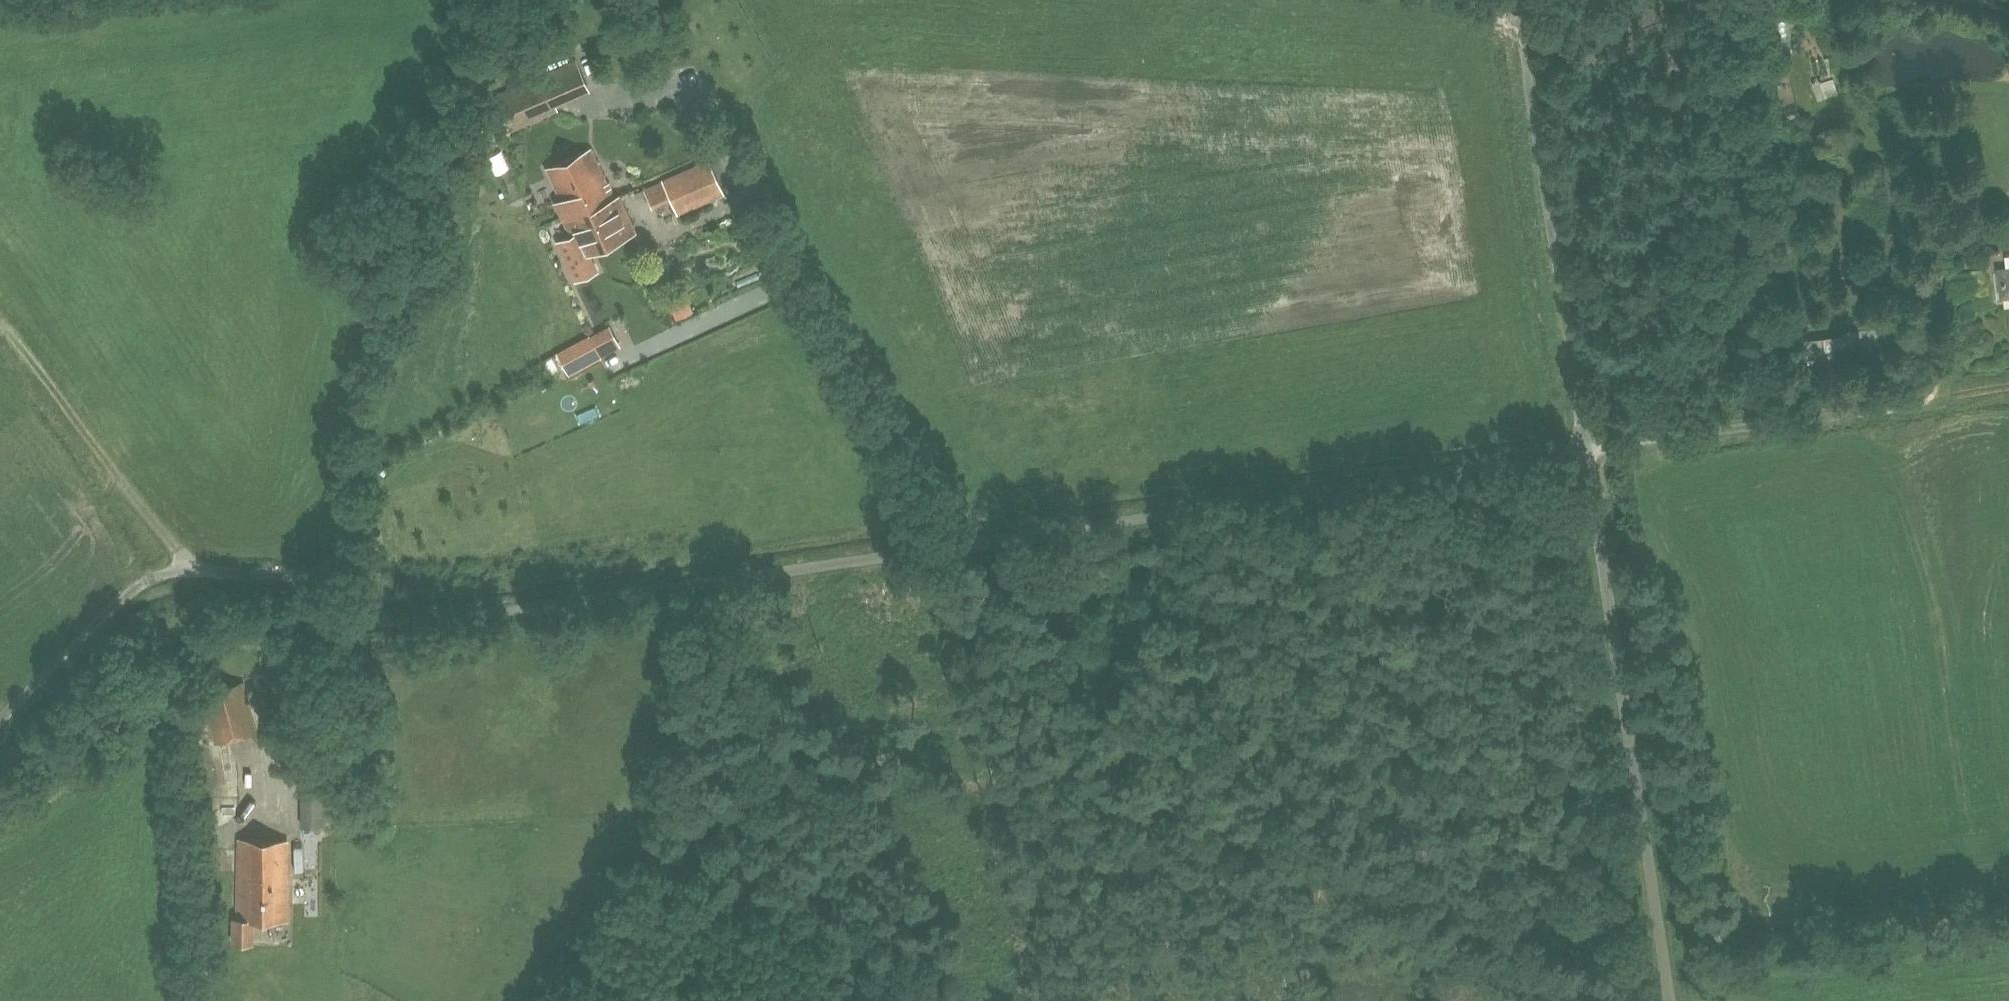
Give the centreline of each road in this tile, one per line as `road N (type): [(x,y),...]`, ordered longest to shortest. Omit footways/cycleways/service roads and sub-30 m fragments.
road 1 (unclassified): [(0,720),(133,590),(179,570),(294,574),(365,619),(424,620),(1586,452)]
road 2 (unclassified): [(1670,1000),(1586,452)]
road 3 (unclassified): [(1586,452),(1940,397)]
road 4 (track): [(1561,294),(1517,11)]
road 5 (track): [(126,484),(0,314)]
road 6 (track): [(189,569),(158,728)]
road 7 (unclassified): [(1586,452),(1561,294)]

